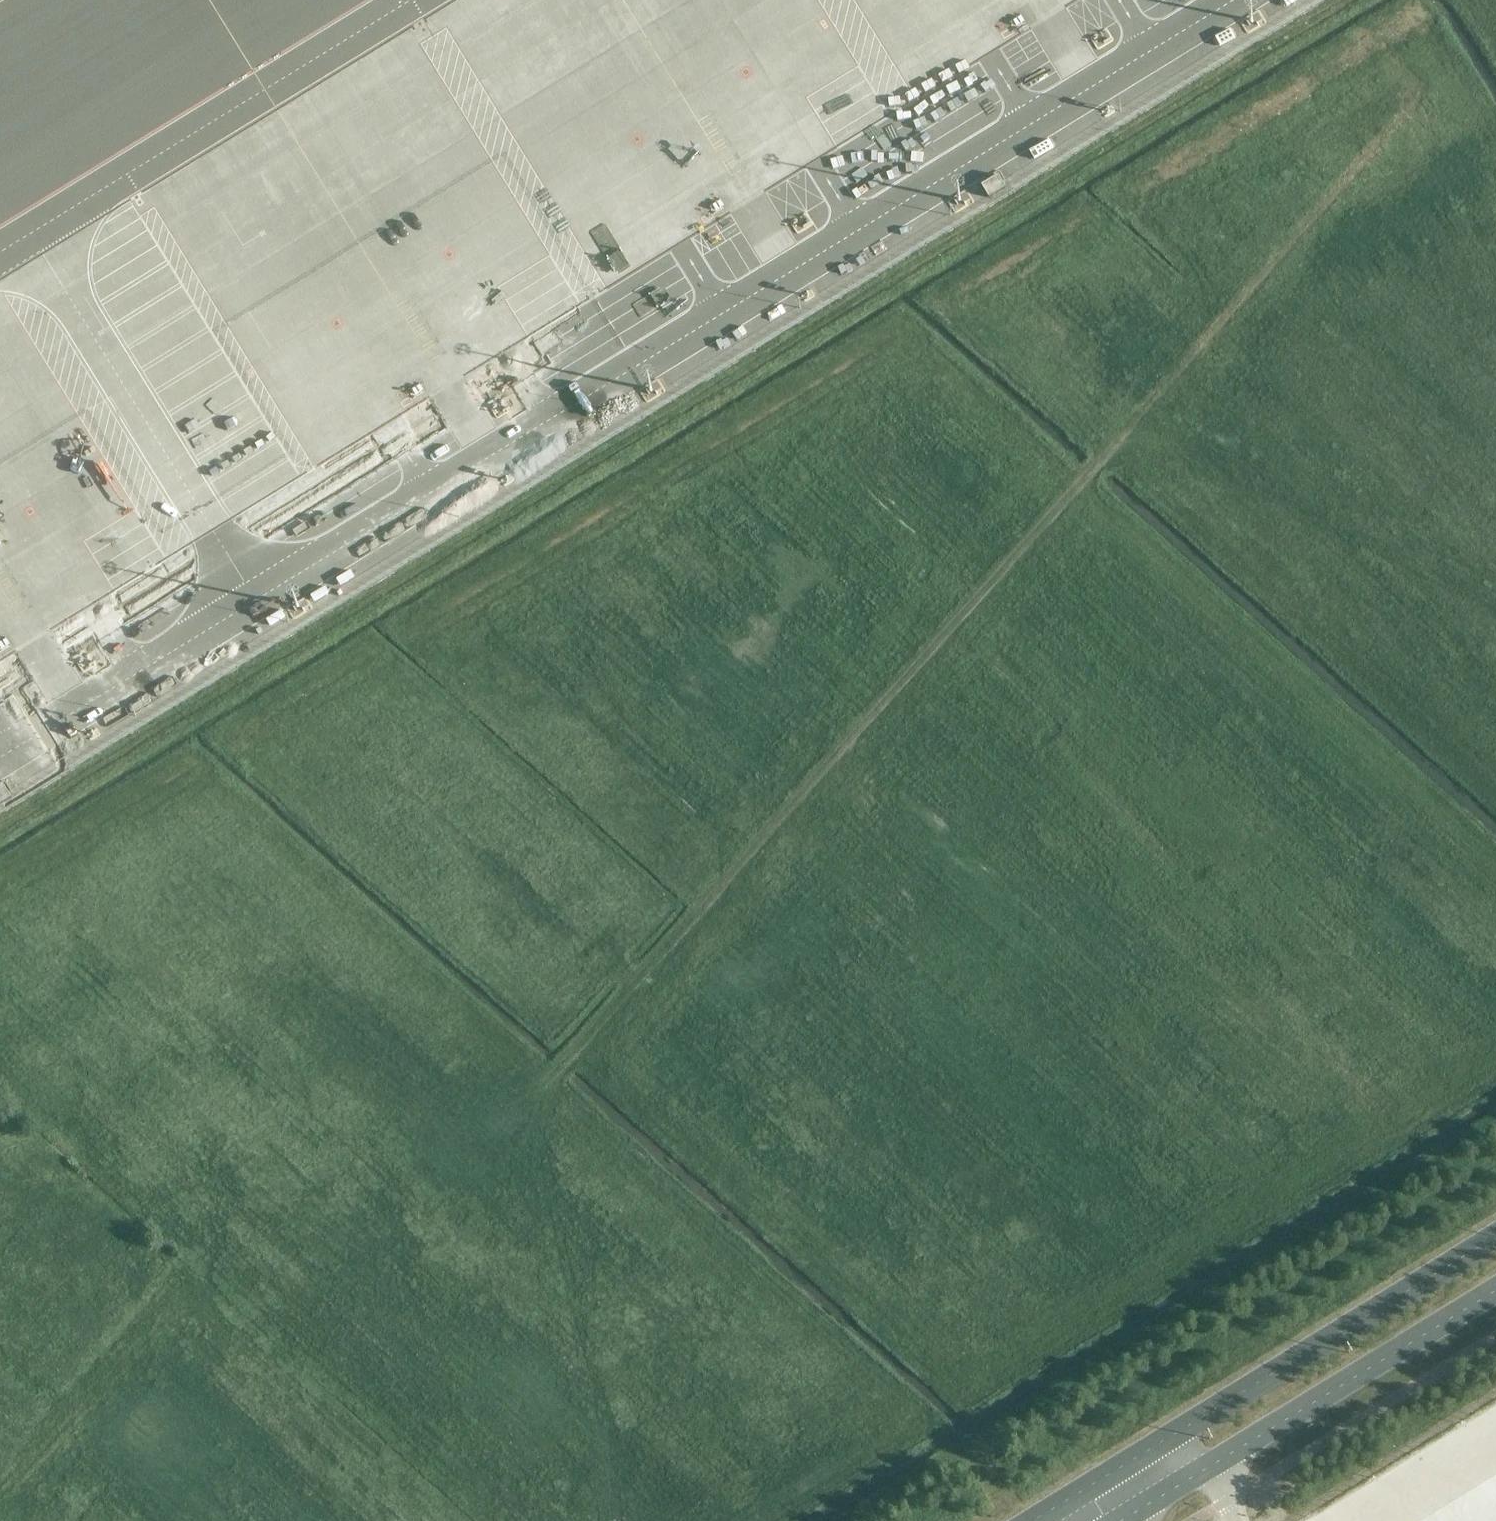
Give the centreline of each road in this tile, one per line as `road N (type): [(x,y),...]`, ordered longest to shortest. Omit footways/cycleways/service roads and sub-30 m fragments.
road 1 (track): [(542,1088),(1231,313),(1495,547)]
road 2 (tertiary): [(1495,1236),(1032,1520)]
road 3 (tertiary): [(1120,1520),(1495,1290)]

